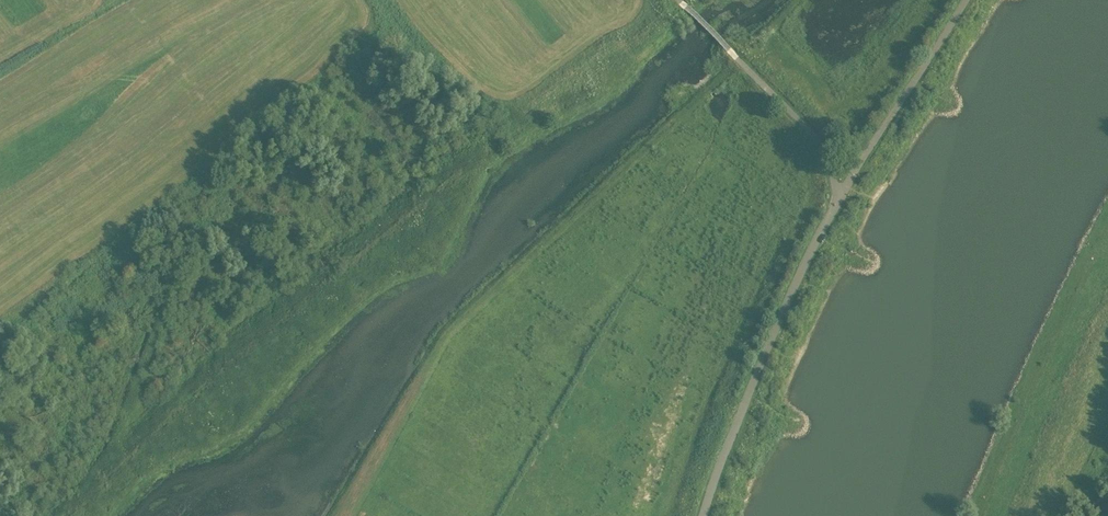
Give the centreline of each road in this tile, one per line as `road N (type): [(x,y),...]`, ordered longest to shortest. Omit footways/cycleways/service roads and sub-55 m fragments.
road 1 (unclassified): [(966,0),(837,198),(730,428),(699,515)]

